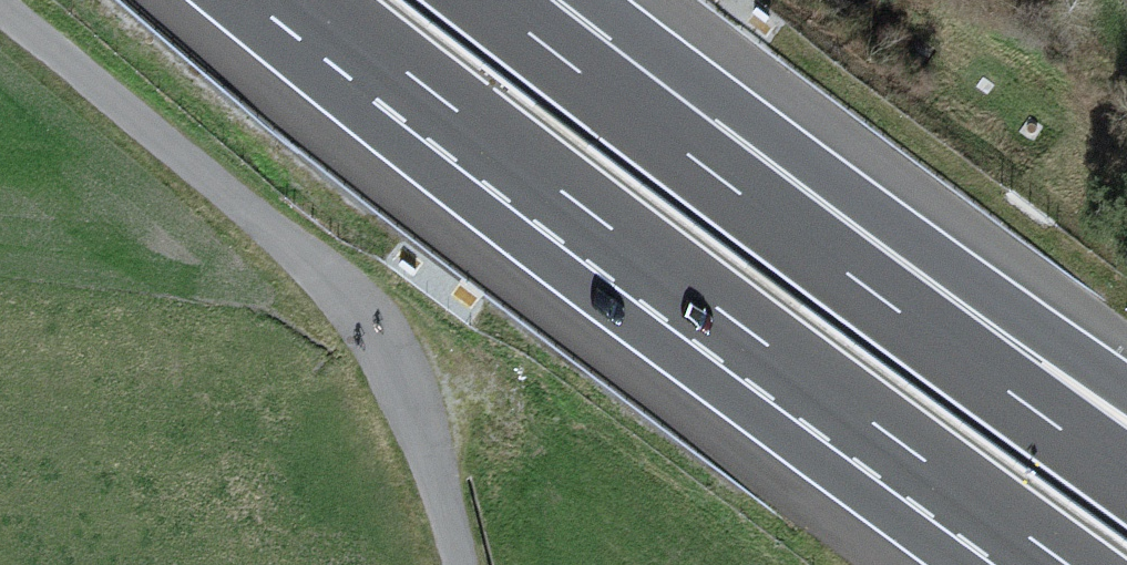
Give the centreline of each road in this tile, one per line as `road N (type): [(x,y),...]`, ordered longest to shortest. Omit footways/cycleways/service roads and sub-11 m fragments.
road 1 (motorway): [(316,0),(1068,564)]
road 2 (unclassified): [(0,7),(265,223),(364,314),(409,390),(459,564)]
road 3 (motorway): [(1126,473),(632,110)]
road 4 (motorway): [(1126,412),(632,110)]
road 5 (motorway): [(632,110),(488,0)]

